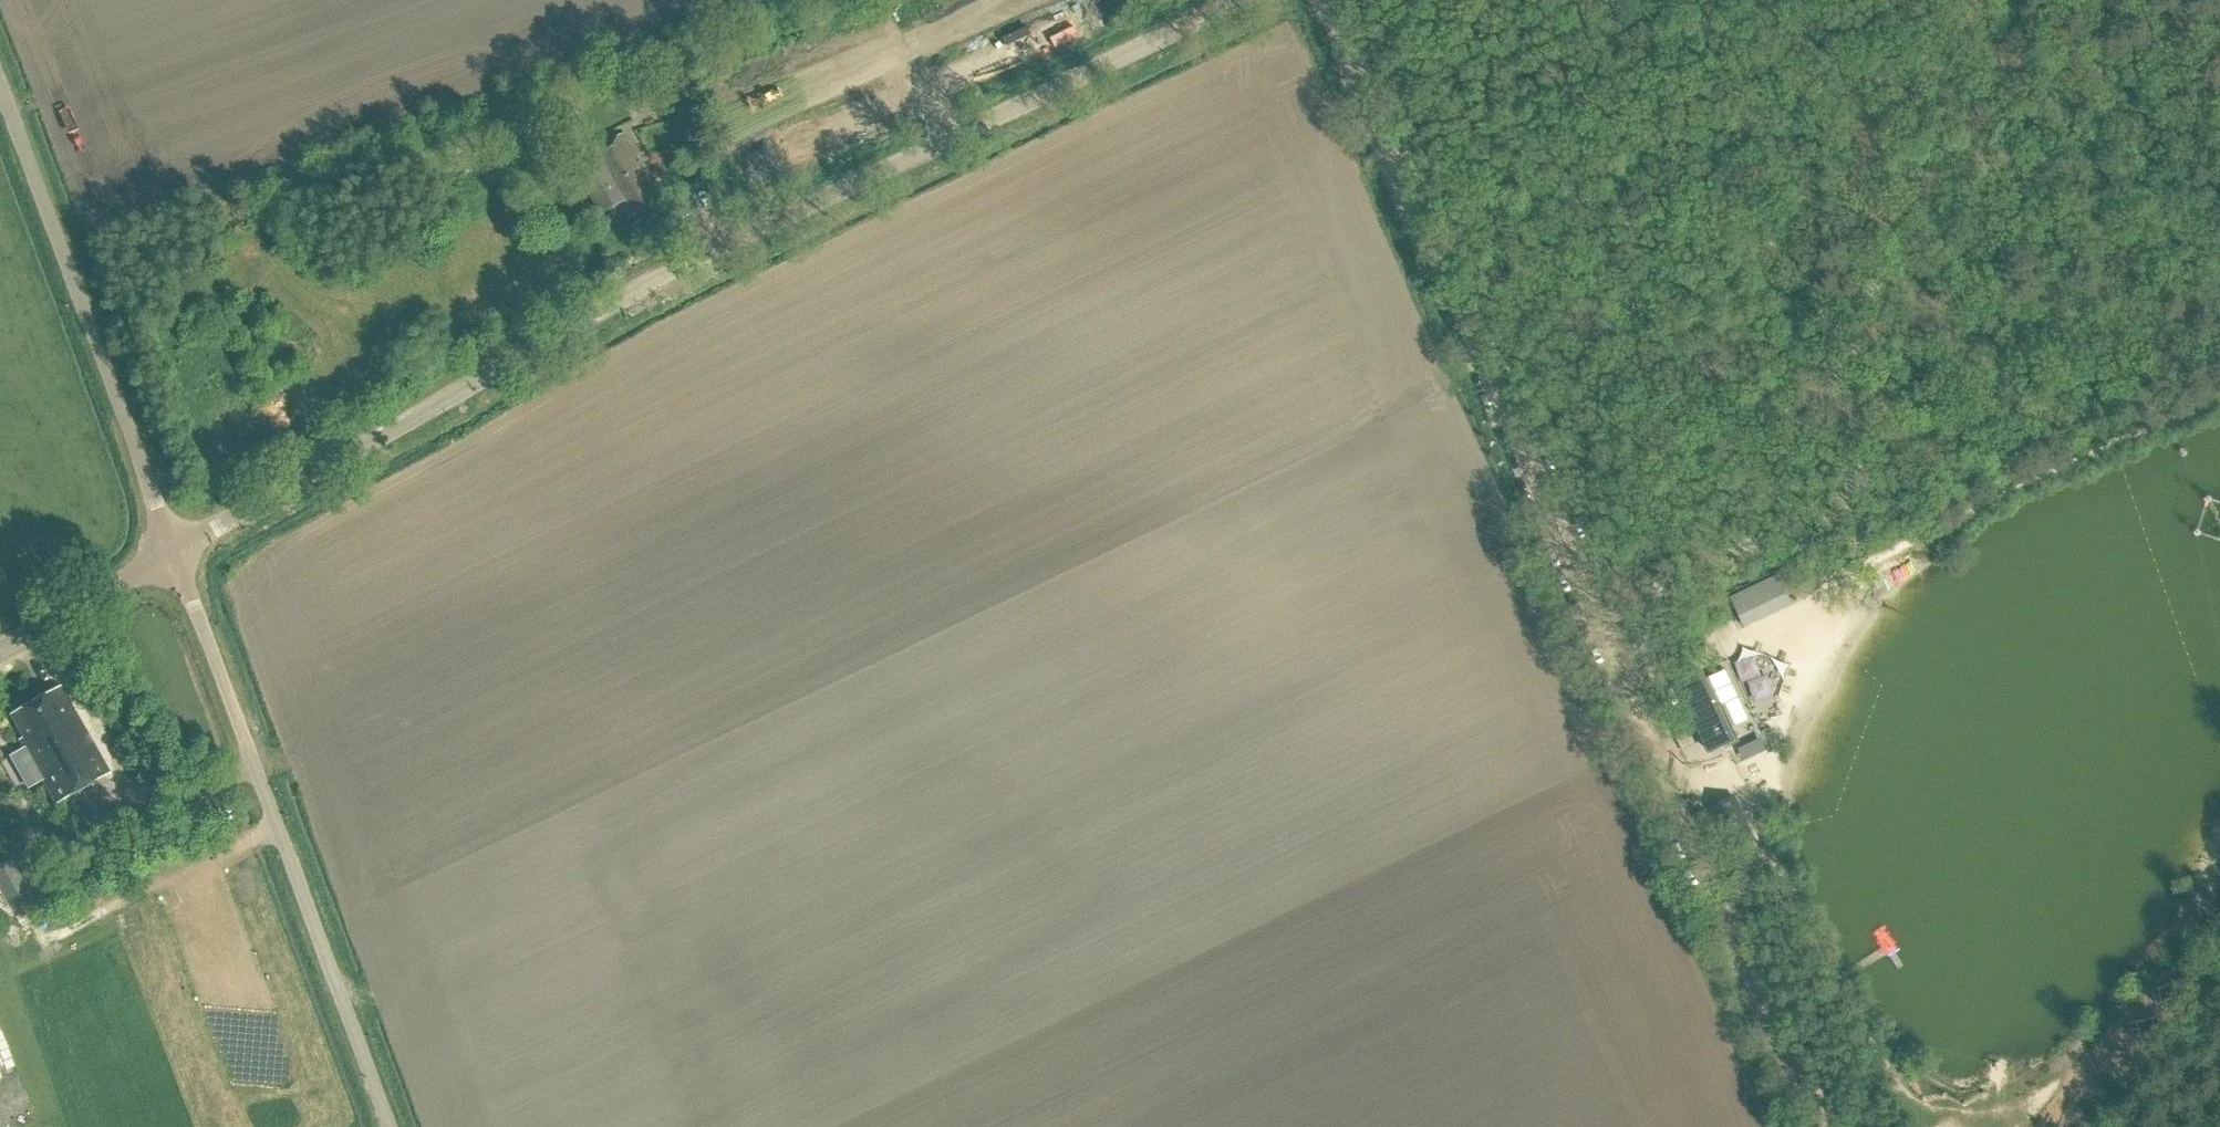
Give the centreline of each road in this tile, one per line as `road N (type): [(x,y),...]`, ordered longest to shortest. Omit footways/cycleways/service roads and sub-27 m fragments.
road 1 (track): [(1832,1126),(1753,971),(1319,0)]
road 2 (tertiary): [(174,551),(669,274),(1243,0)]
road 3 (unclassified): [(391,1126),(174,551)]
road 4 (unclassified): [(174,551),(0,86)]
road 5 (track): [(276,820),(194,871),(236,995)]
road 6 (tertiary): [(174,551),(0,650)]

